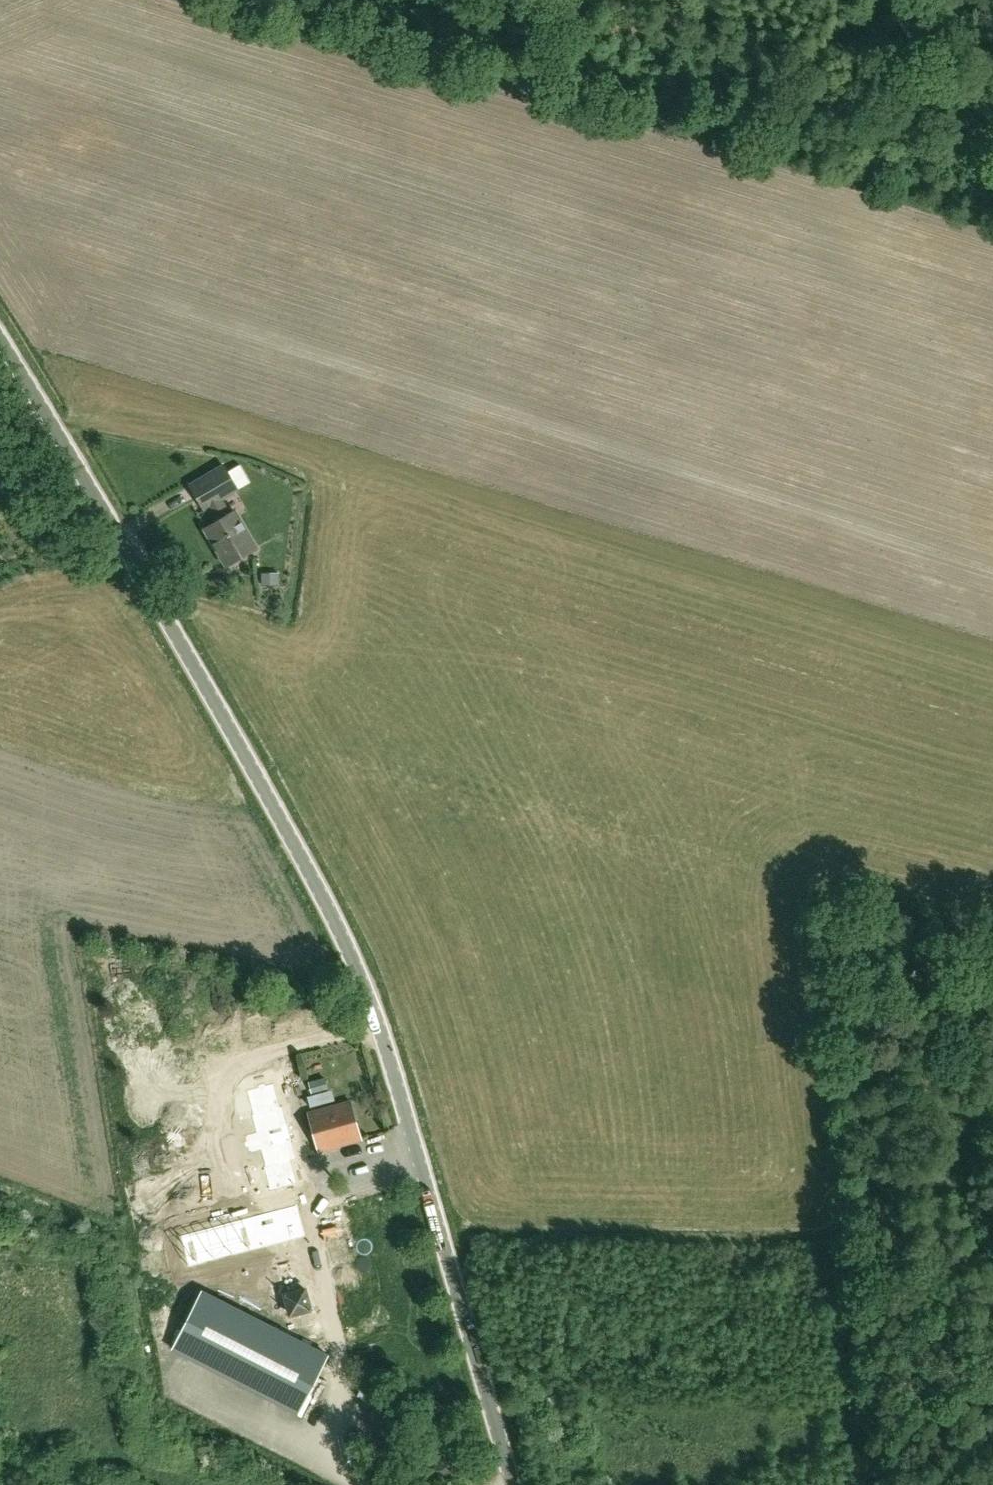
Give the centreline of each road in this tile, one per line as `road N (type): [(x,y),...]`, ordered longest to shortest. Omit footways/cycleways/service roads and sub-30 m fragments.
road 1 (unclassified): [(515,1484),(358,954),(196,659),(0,340)]

